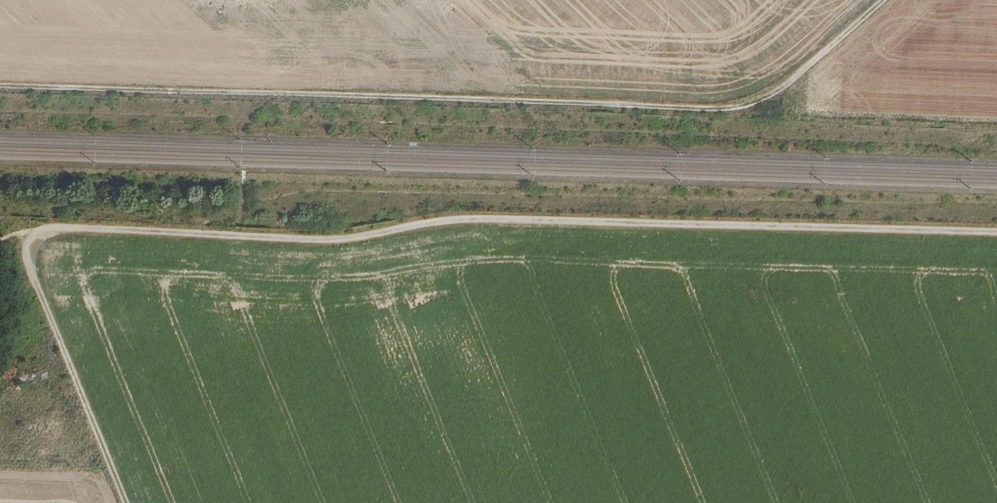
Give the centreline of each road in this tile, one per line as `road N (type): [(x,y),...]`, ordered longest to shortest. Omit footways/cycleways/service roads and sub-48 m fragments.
road 1 (track): [(996,241),(444,230),(346,250),(41,244),(30,252),(30,275),(124,502)]
road 2 (track): [(0,93),(745,111),(792,88),(893,0)]

